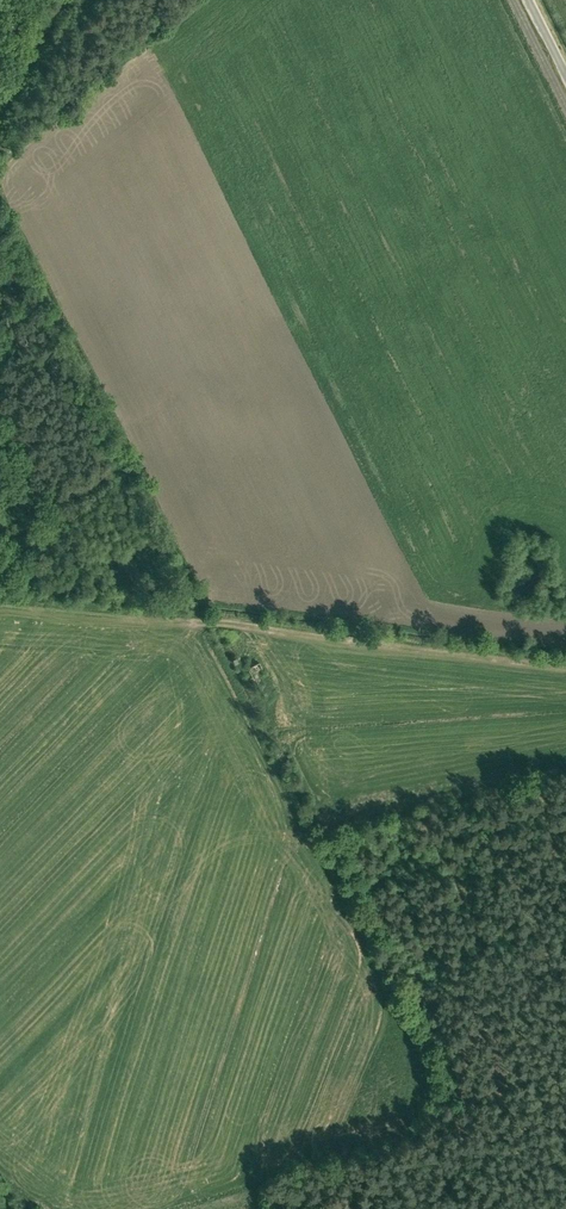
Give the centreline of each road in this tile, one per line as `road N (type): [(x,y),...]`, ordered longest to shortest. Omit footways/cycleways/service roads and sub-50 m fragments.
road 1 (track): [(565,671),(346,636),(184,628)]

